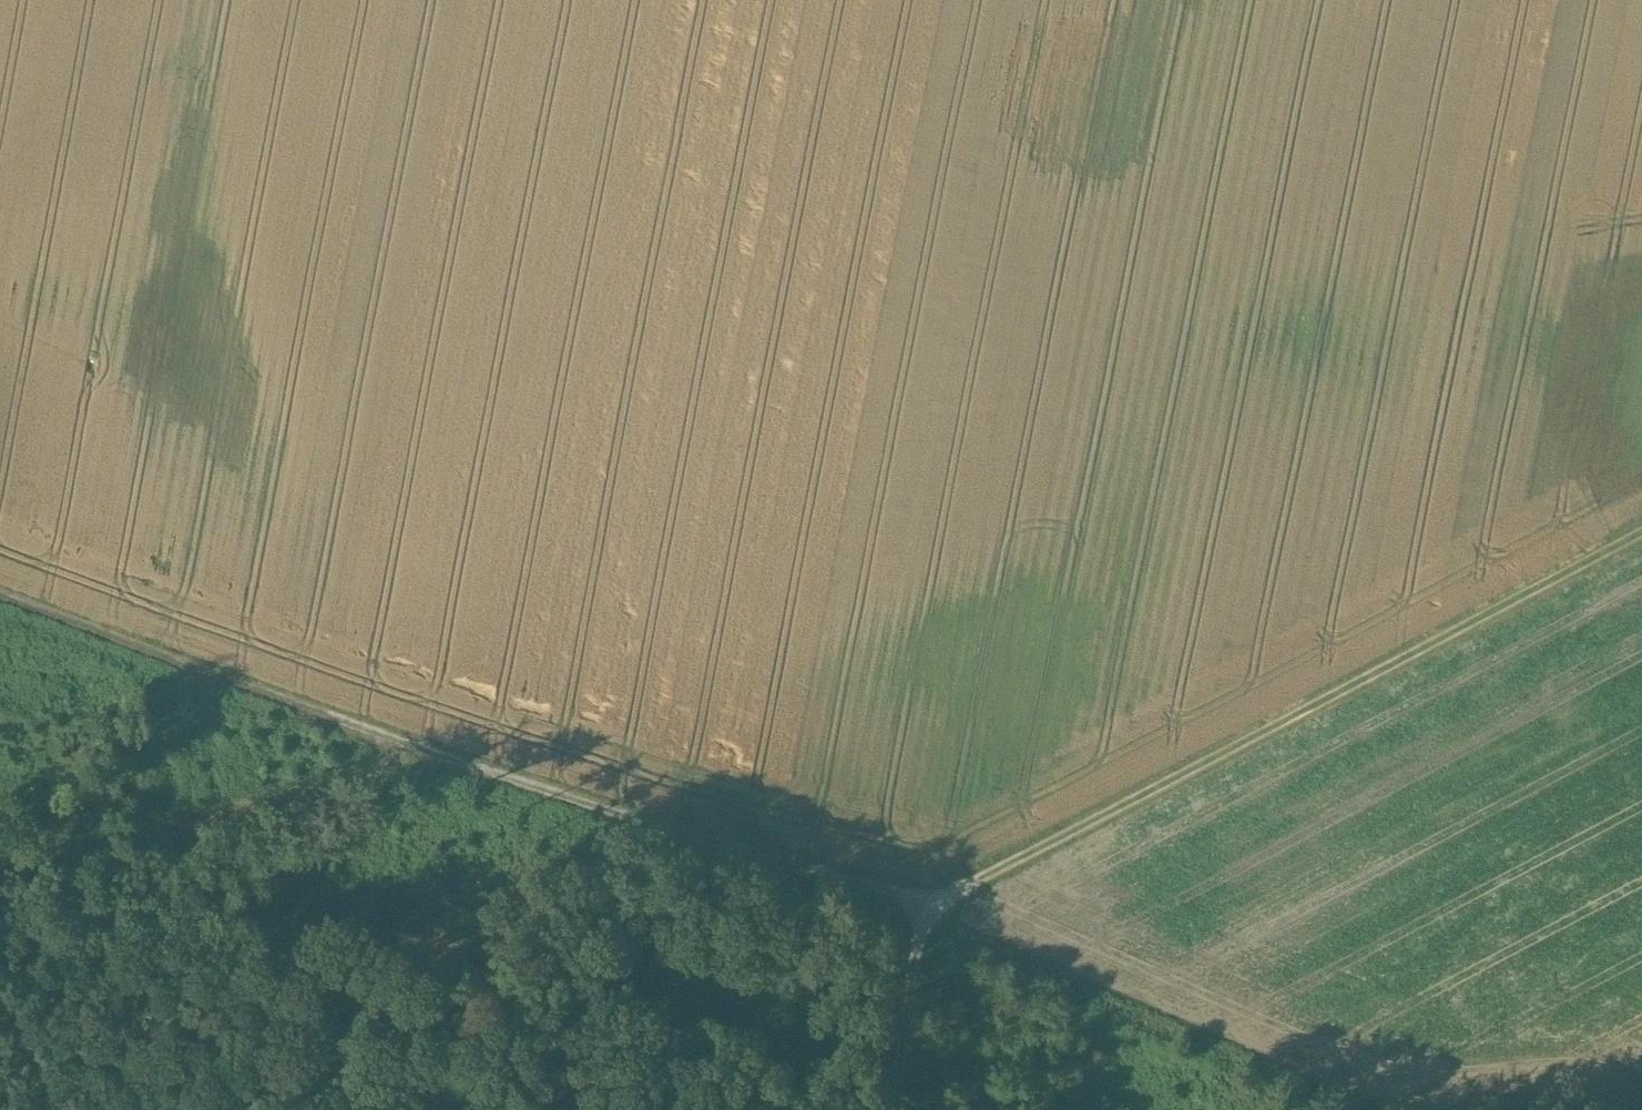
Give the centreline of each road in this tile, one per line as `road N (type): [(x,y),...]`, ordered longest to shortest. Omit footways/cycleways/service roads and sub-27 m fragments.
road 1 (track): [(900,1109),(920,932),(931,905),(1641,531)]
road 2 (track): [(0,604),(449,762),(931,905)]

